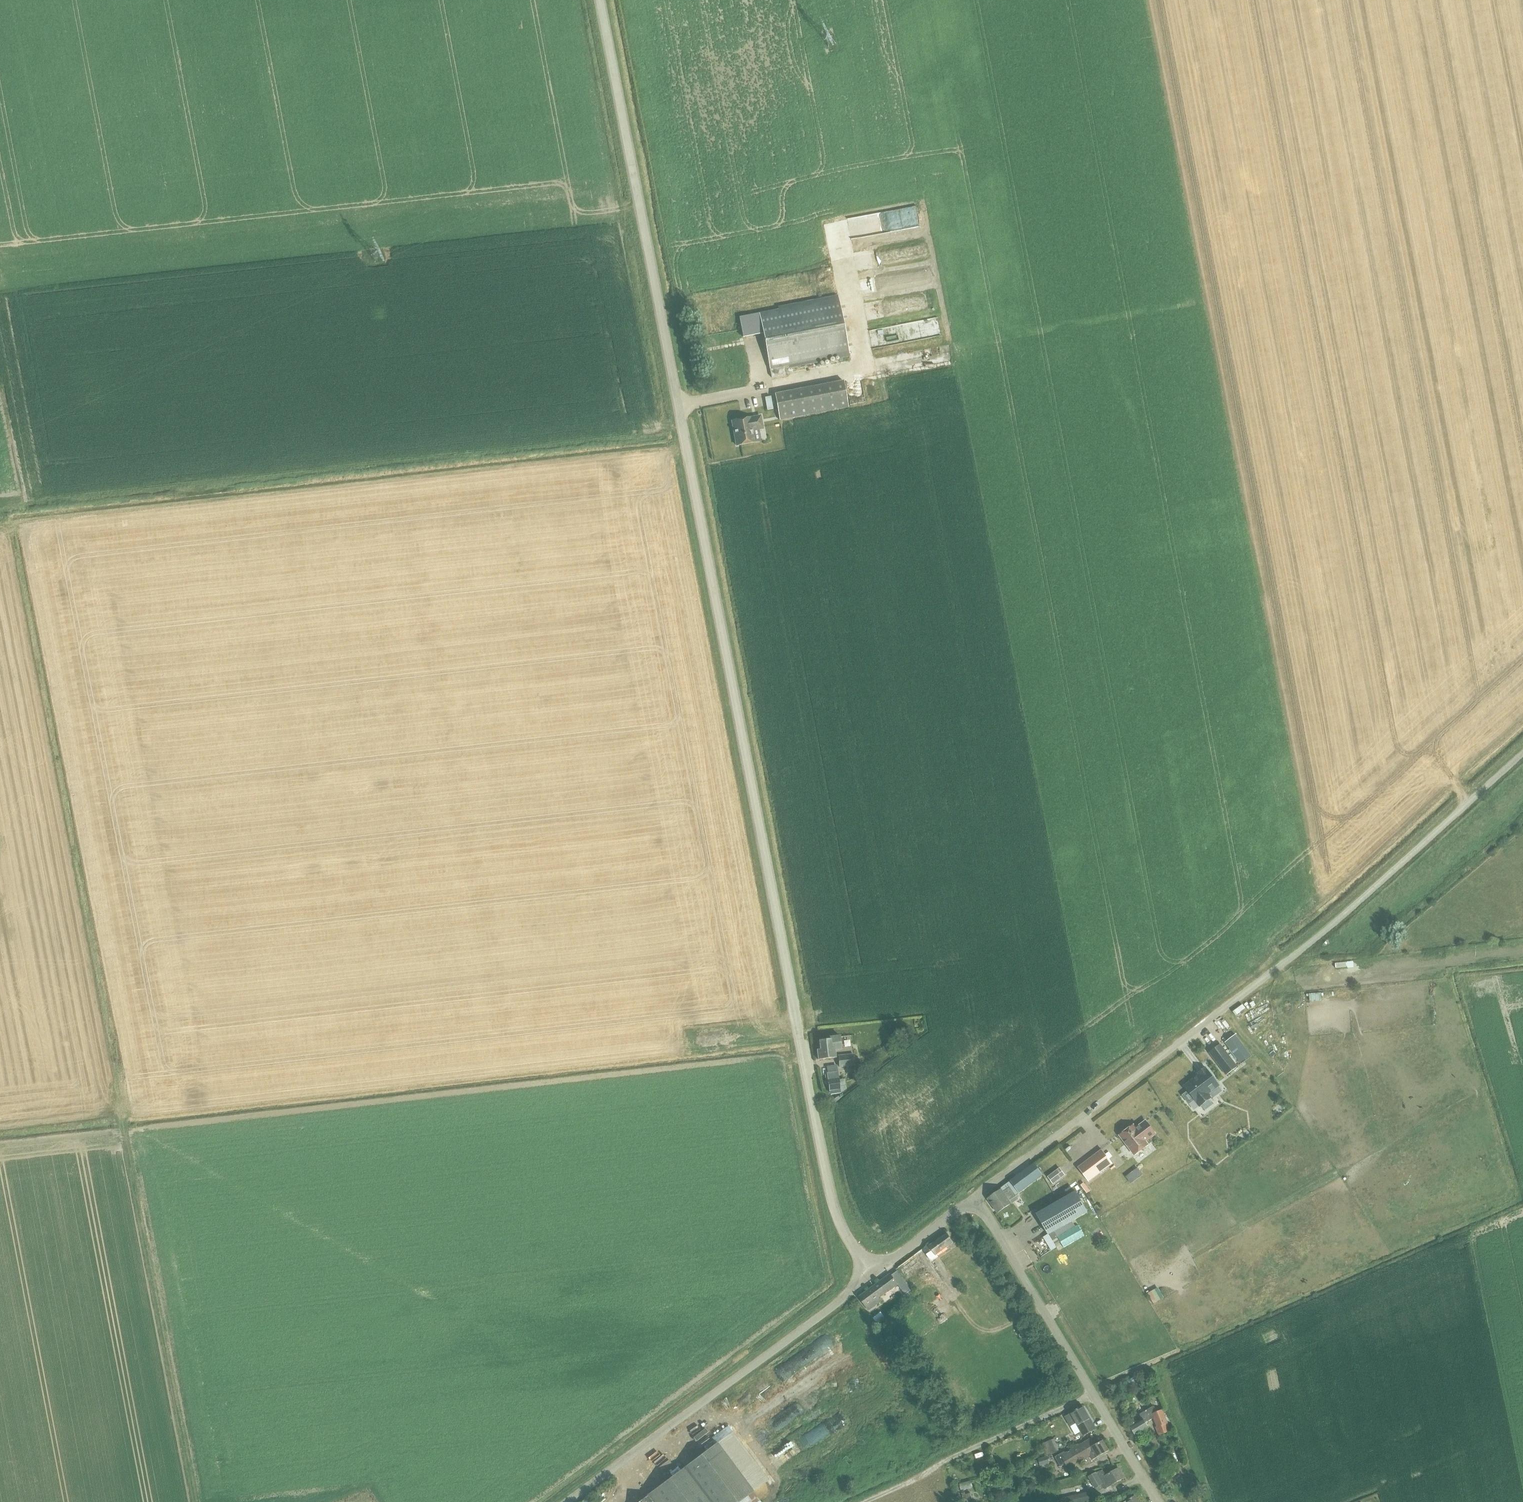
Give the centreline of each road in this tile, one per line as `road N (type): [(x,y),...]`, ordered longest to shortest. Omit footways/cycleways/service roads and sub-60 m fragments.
road 1 (unclassified): [(872,1273),(850,1243),(827,1182),(712,628),(594,0)]
road 2 (unclassified): [(975,1197),(1335,924),(1522,752)]
road 3 (unclassified): [(570,1501),(872,1273)]
road 4 (unclassified): [(865,1501),(1092,1393)]
road 5 (unclassified): [(1092,1393),(975,1197)]
road 6 (unclassified): [(872,1273),(975,1197)]
road 7 (unclassified): [(1158,1501),(1092,1393)]

